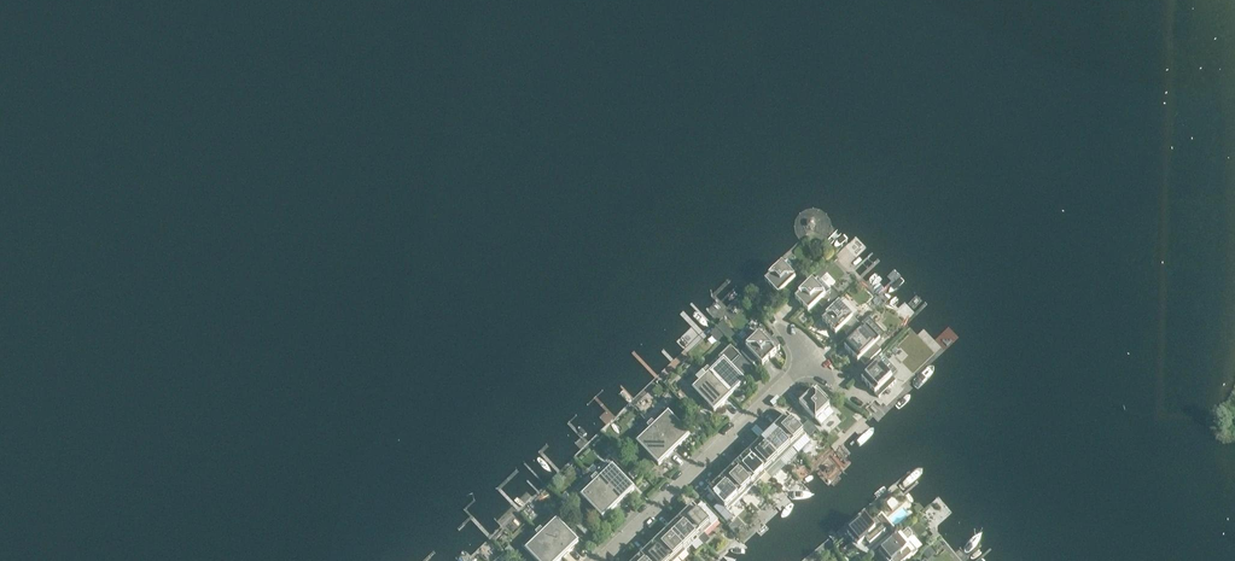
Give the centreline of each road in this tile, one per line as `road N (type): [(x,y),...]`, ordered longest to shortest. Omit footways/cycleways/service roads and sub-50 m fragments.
road 1 (residential): [(601,560),(815,357)]

